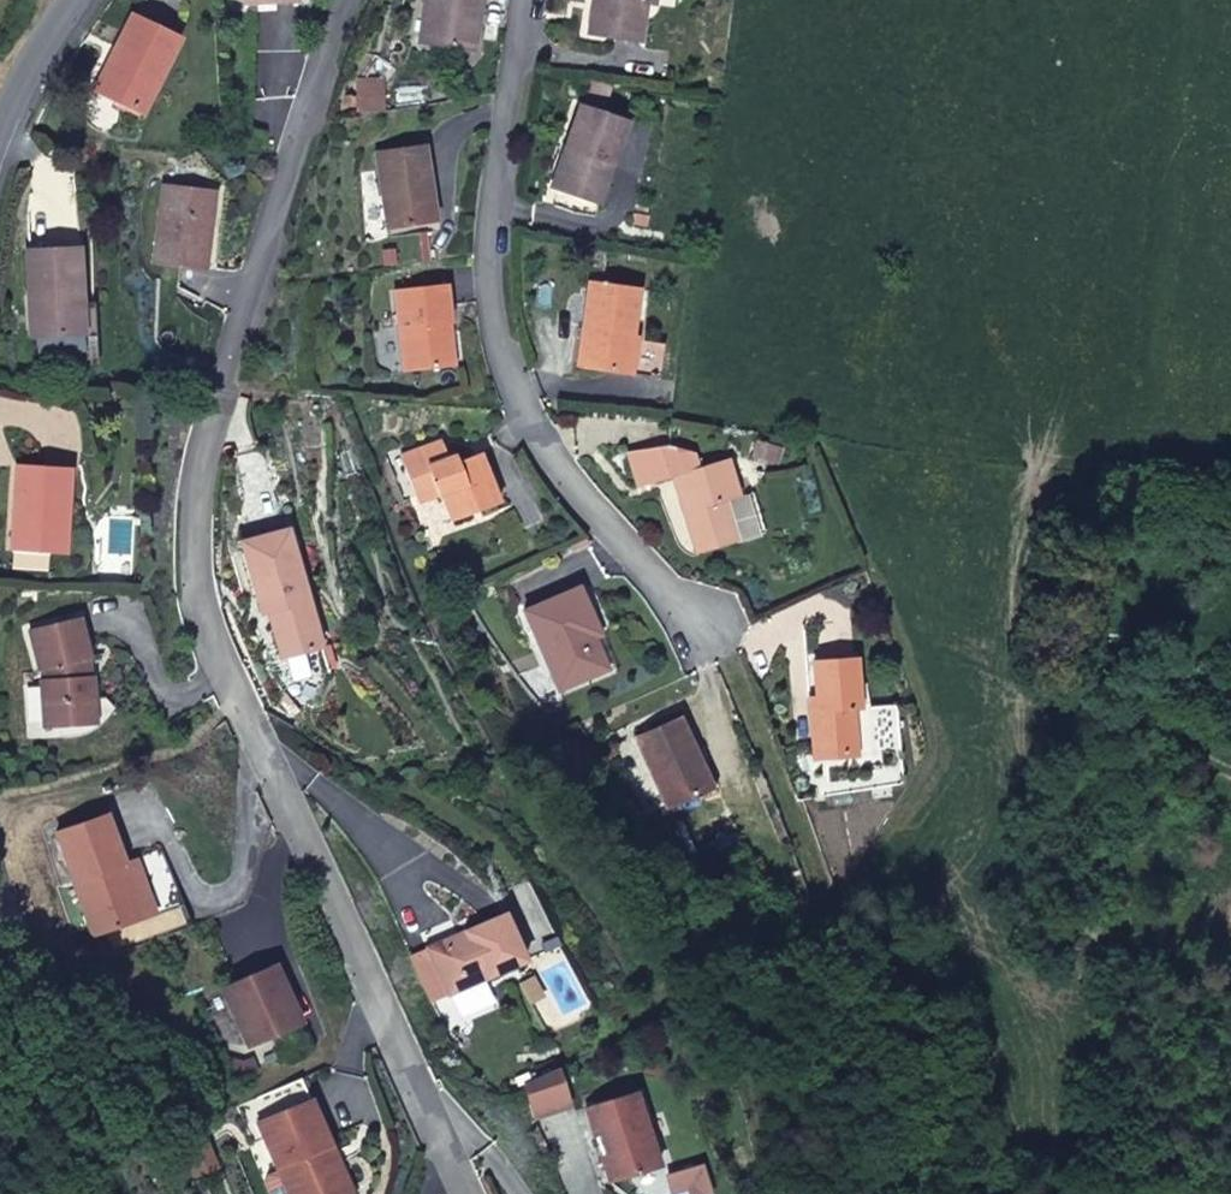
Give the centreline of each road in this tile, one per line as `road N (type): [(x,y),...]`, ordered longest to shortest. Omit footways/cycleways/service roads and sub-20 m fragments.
road 1 (residential): [(350,0),(200,427),(200,611),(464,1193)]
road 2 (residential): [(527,0),(493,224),(501,352),(562,479),(716,646)]
road 3 (residential): [(77,0),(0,128)]

